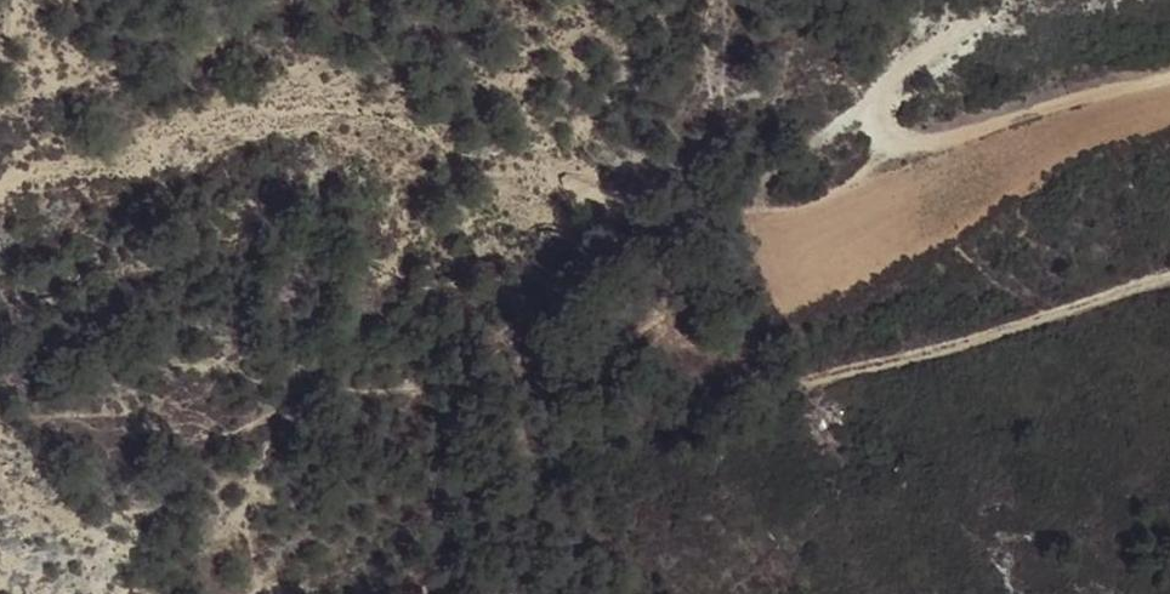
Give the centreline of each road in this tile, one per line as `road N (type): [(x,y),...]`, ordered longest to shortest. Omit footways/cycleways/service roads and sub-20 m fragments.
road 1 (track): [(0,213),(247,129),(494,127),(779,387),(1169,278)]
road 2 (track): [(399,593),(470,523),(570,364),(675,295),(819,146),(1000,0)]
road 3 (track): [(894,89),(896,131),(1013,118),(1169,74)]

